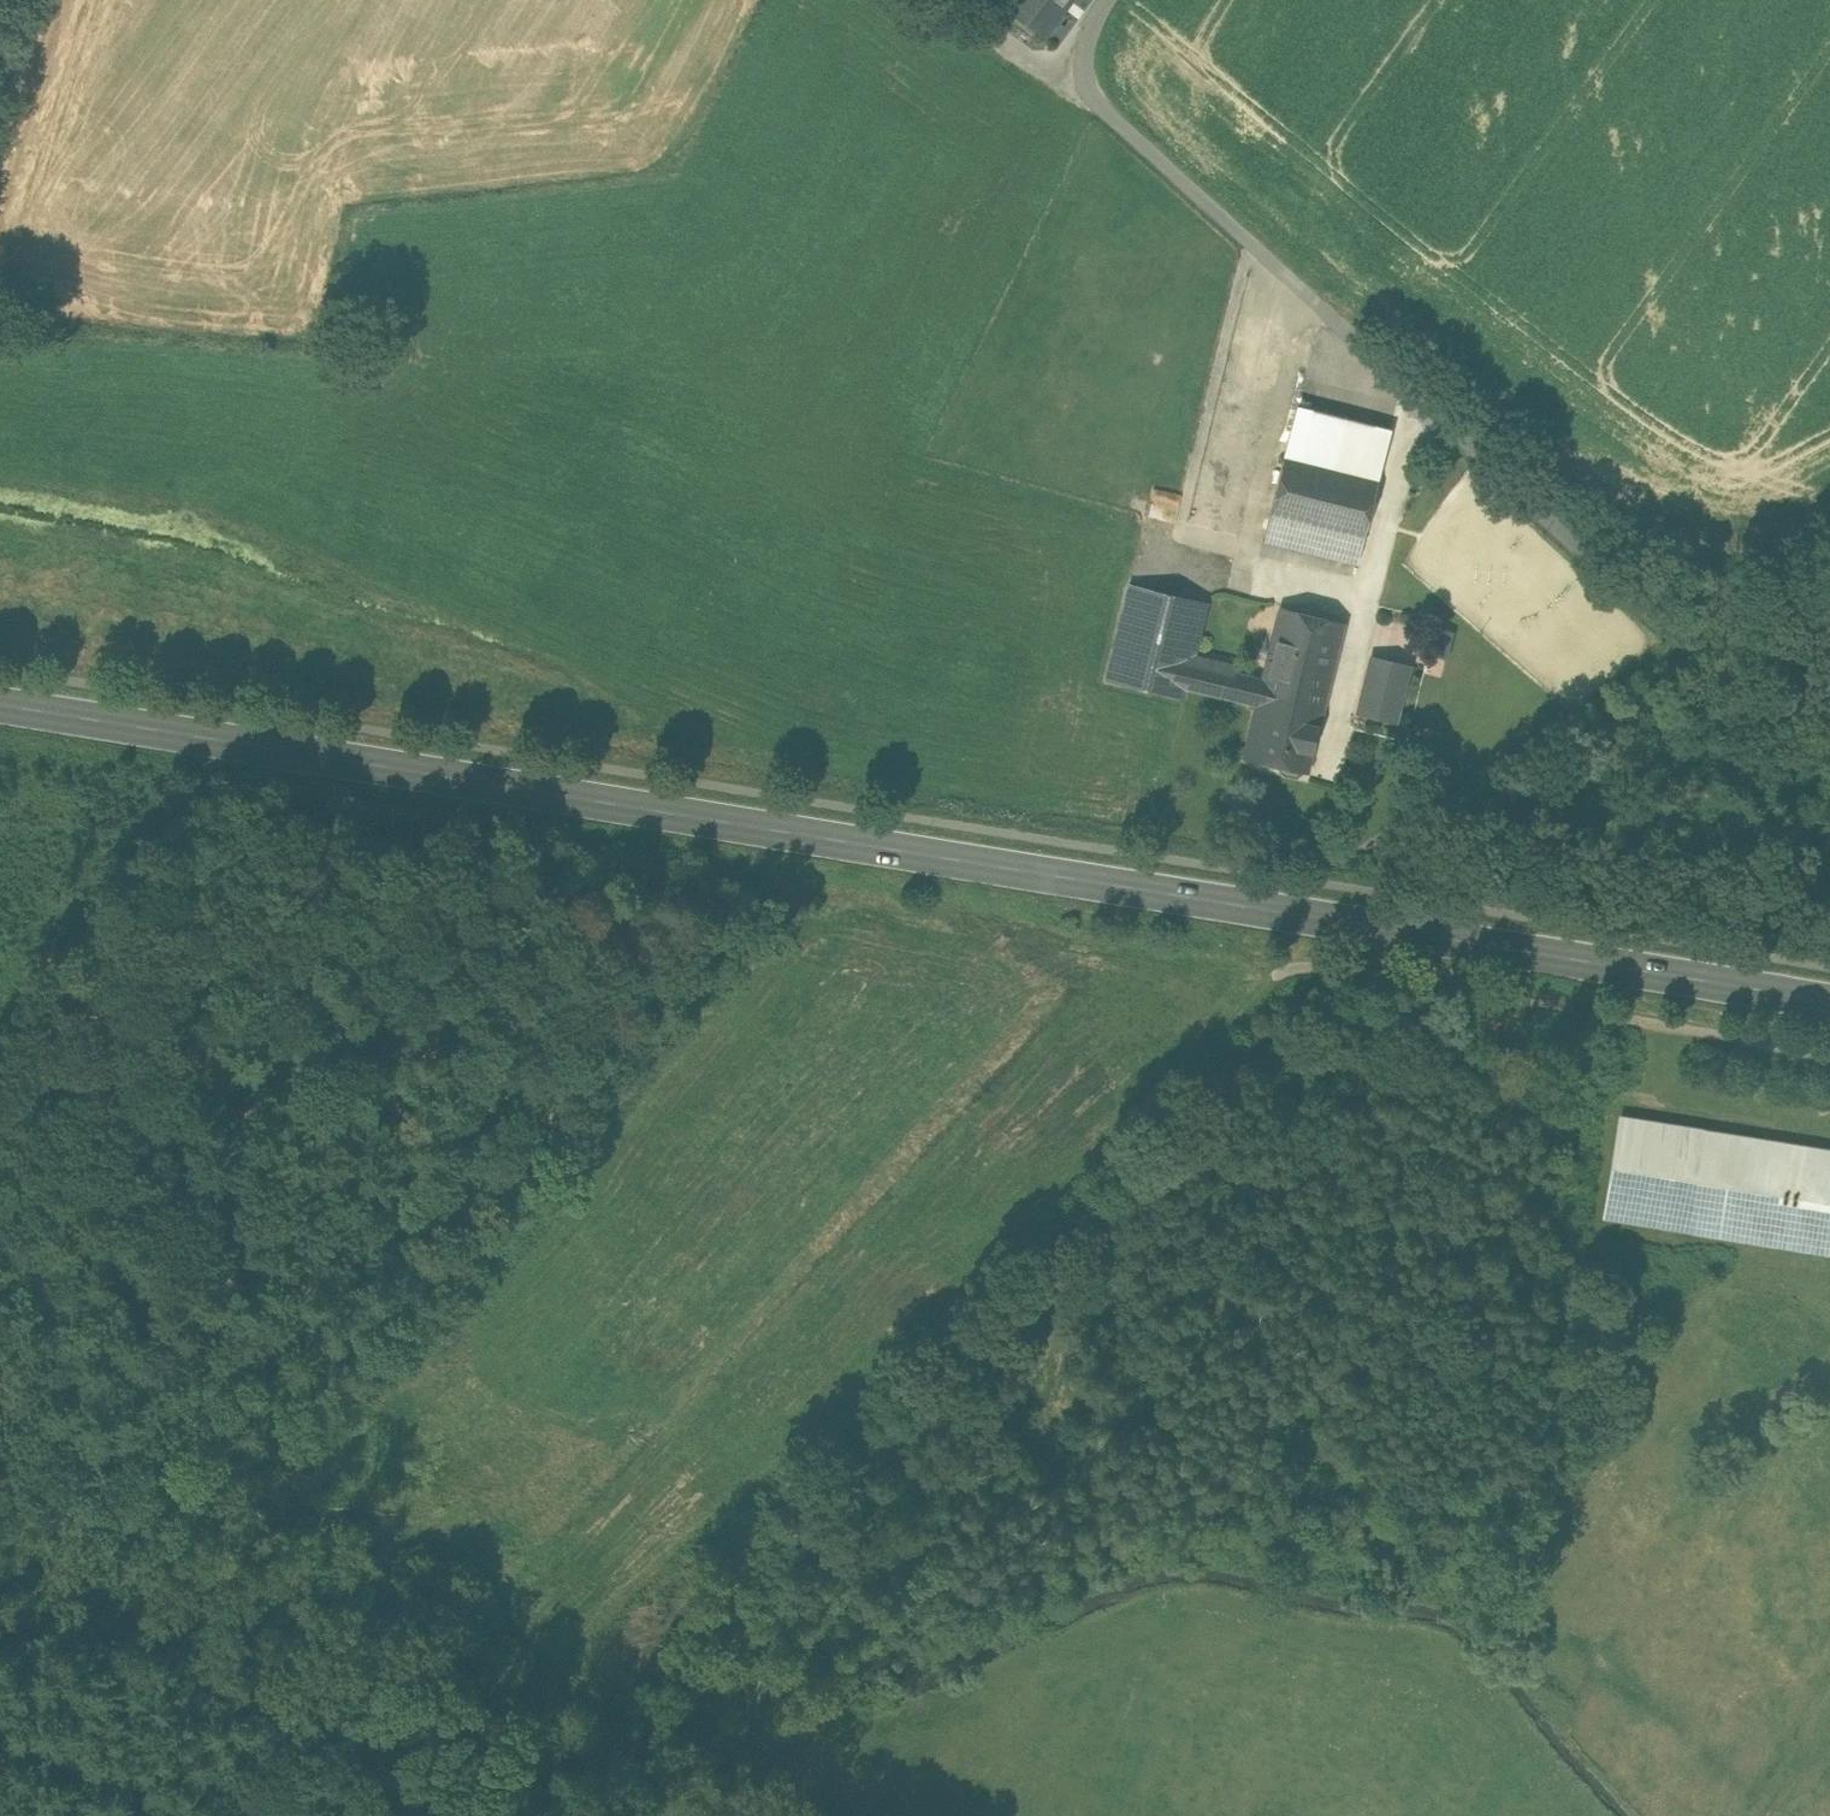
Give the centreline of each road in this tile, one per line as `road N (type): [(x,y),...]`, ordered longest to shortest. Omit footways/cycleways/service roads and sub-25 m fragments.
road 1 (secondary): [(1829,999),(0,702)]
road 2 (unclassified): [(1829,731),(1710,657),(1072,87),(1071,51),(1107,0)]
road 3 (unclassified): [(1329,977),(1829,1057)]

